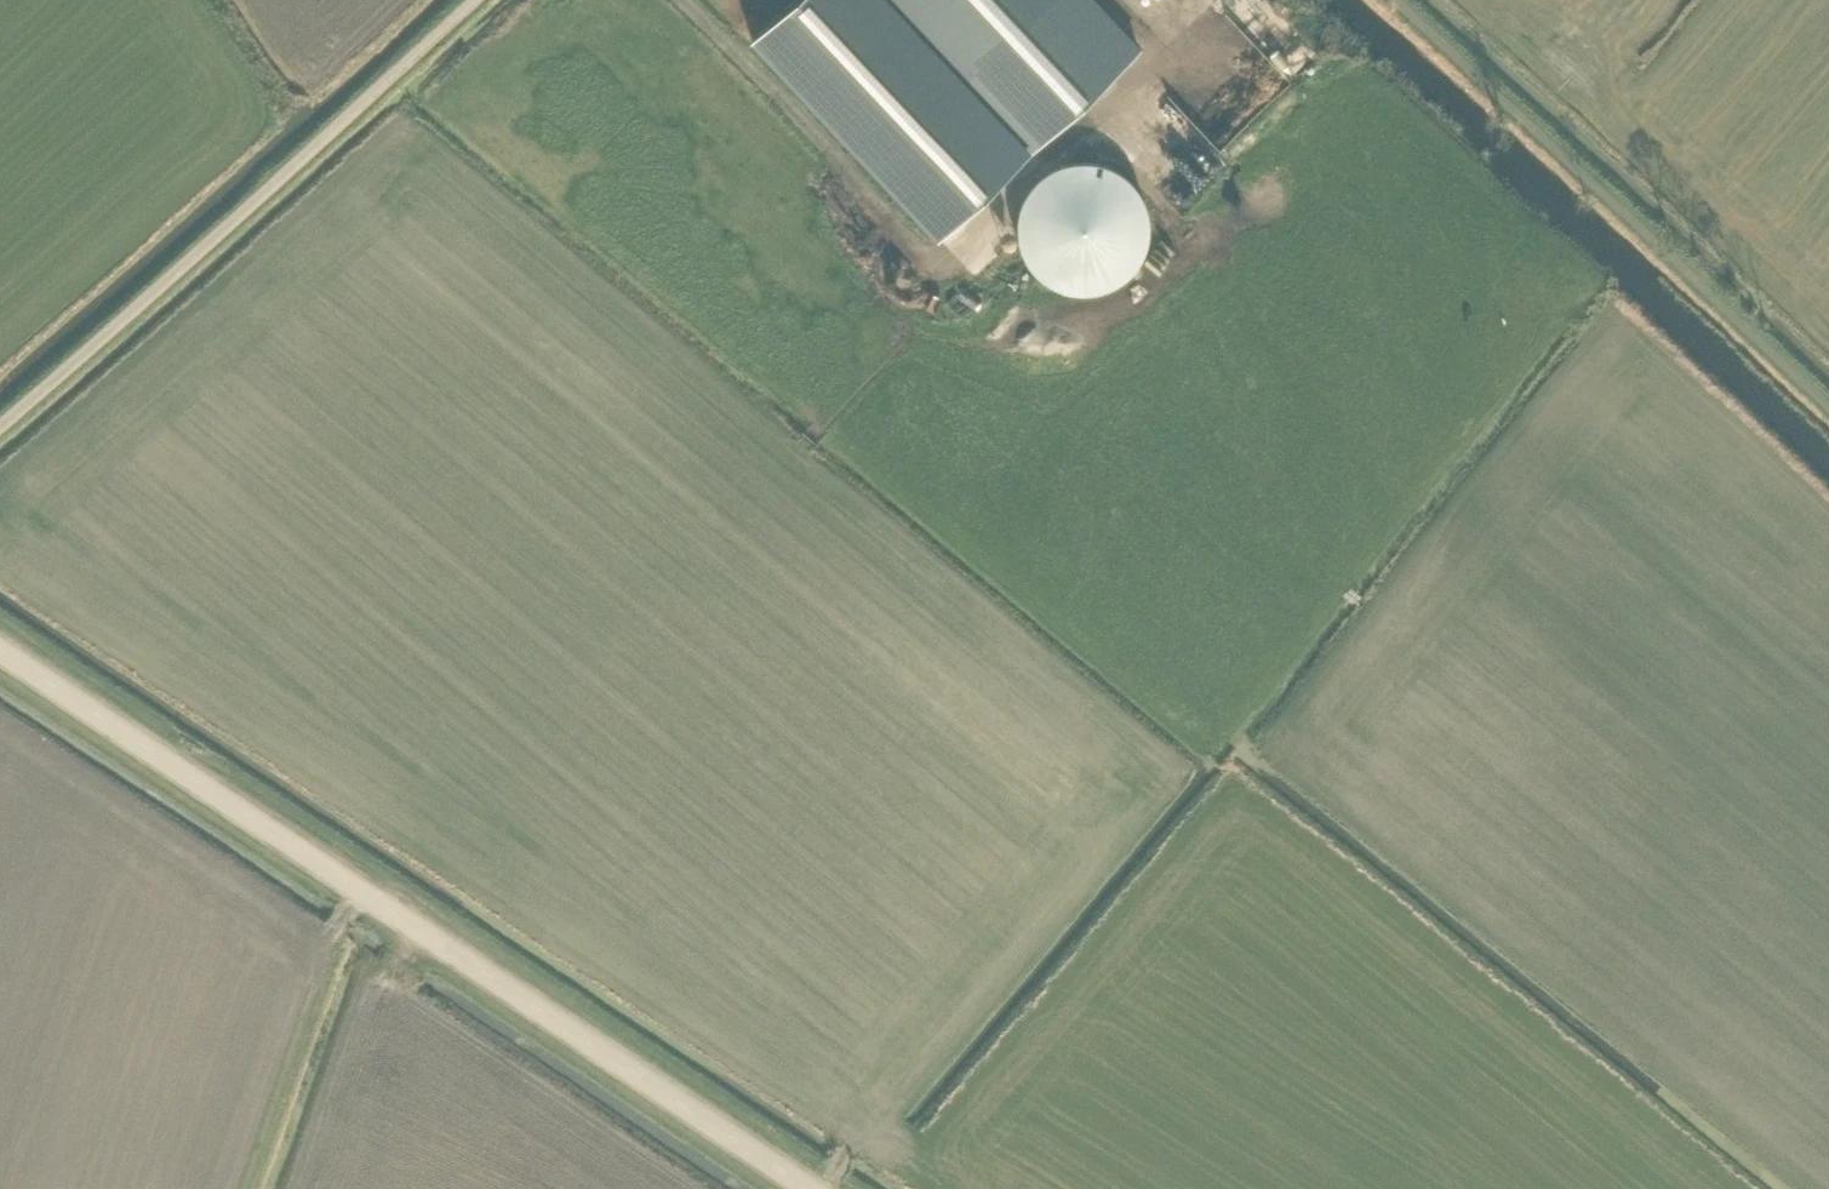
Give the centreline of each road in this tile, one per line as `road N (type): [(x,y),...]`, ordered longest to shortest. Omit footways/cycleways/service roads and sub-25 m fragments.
road 1 (tertiary): [(810,1188),(0,649)]
road 2 (unclassified): [(0,423),(324,150),(487,0)]

